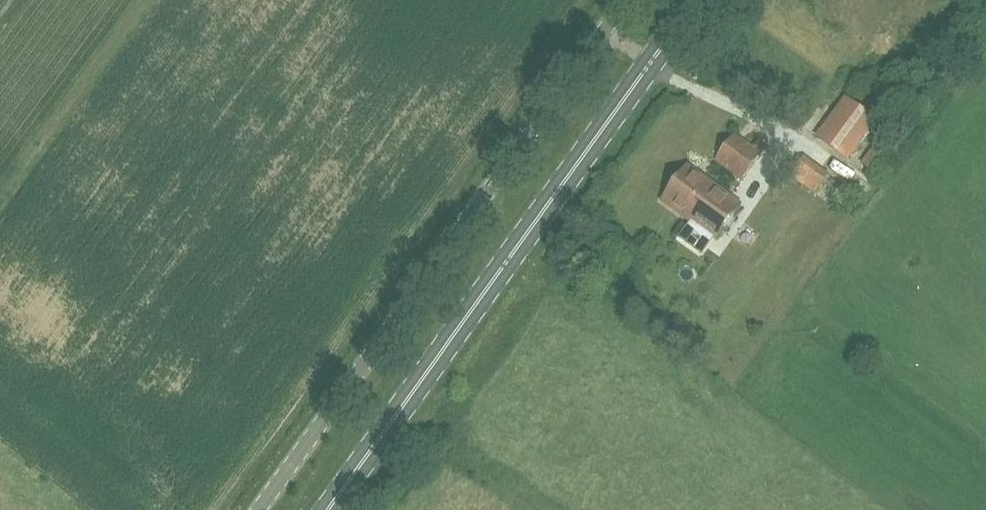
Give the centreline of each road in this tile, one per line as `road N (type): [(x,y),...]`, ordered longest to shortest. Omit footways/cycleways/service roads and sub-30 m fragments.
road 1 (unclassified): [(259,509),(609,25)]
road 2 (primary): [(333,509),(650,66)]

